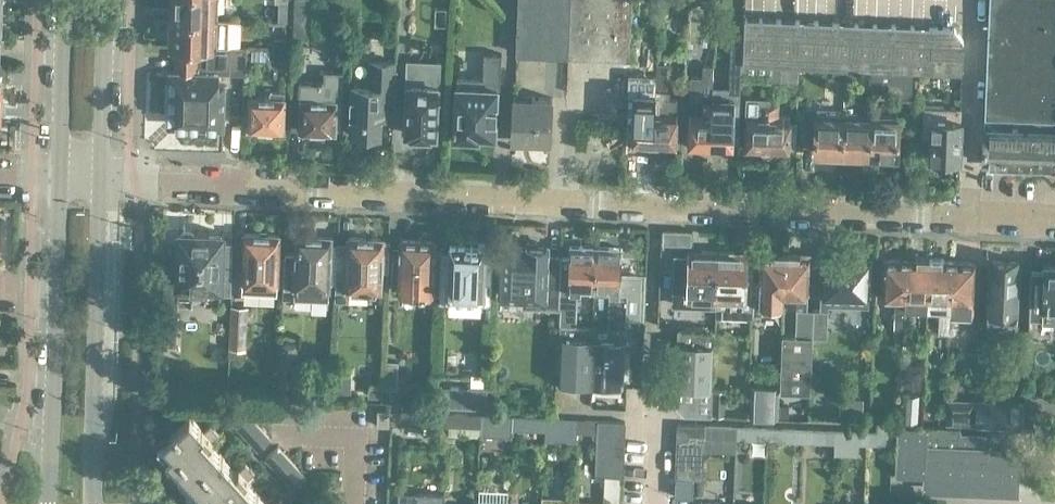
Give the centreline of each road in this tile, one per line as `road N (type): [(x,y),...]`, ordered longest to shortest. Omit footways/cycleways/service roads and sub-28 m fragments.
road 1 (residential): [(1054,220),(101,183)]
road 2 (secondary): [(57,181),(47,503)]
road 3 (secondary): [(98,503),(101,183)]
road 4 (secondary): [(101,183),(109,0)]
road 5 (secondary): [(63,0),(57,181)]

